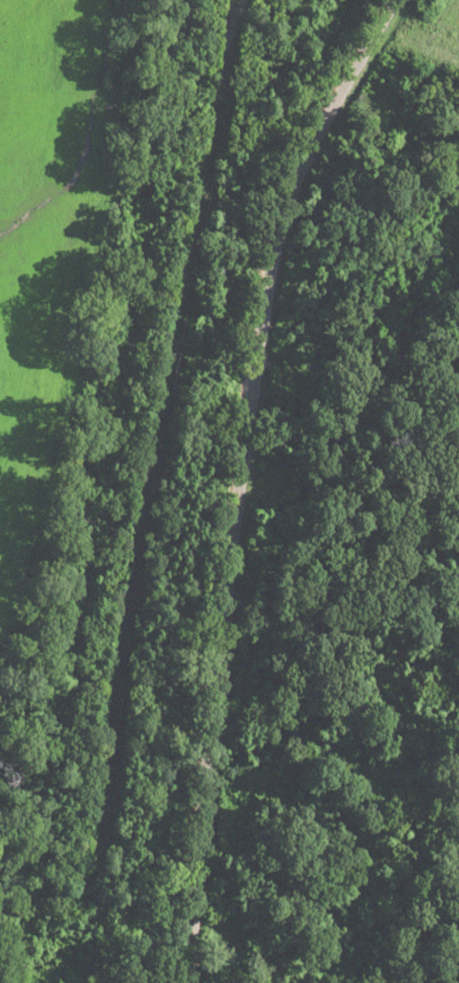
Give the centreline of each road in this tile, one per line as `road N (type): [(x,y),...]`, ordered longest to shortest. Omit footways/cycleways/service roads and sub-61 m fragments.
road 1 (residential): [(199,982),(215,684),(281,230),(393,0)]
road 2 (residential): [(90,790),(165,179),(225,0)]

